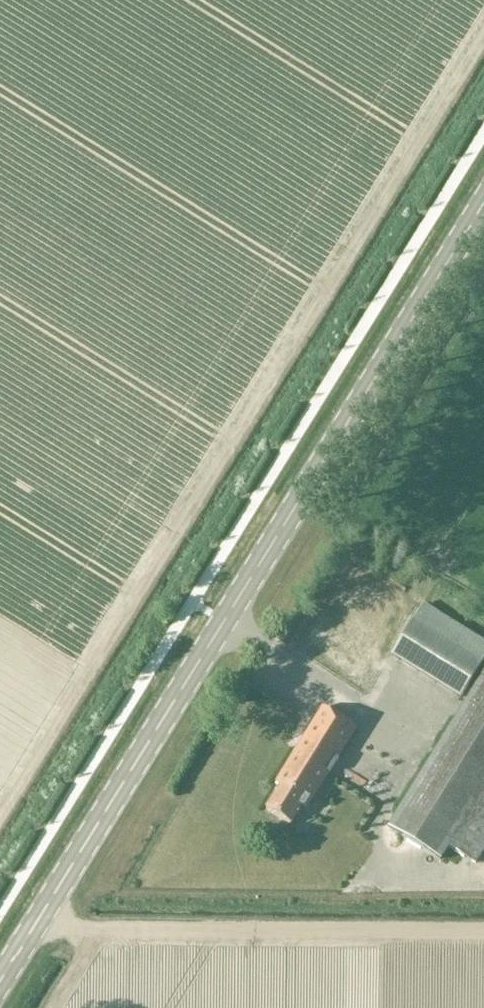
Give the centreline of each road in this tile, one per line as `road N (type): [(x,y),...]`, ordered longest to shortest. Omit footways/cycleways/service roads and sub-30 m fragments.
road 1 (secondary): [(0,983),(483,205)]
road 2 (track): [(0,815),(483,43)]

